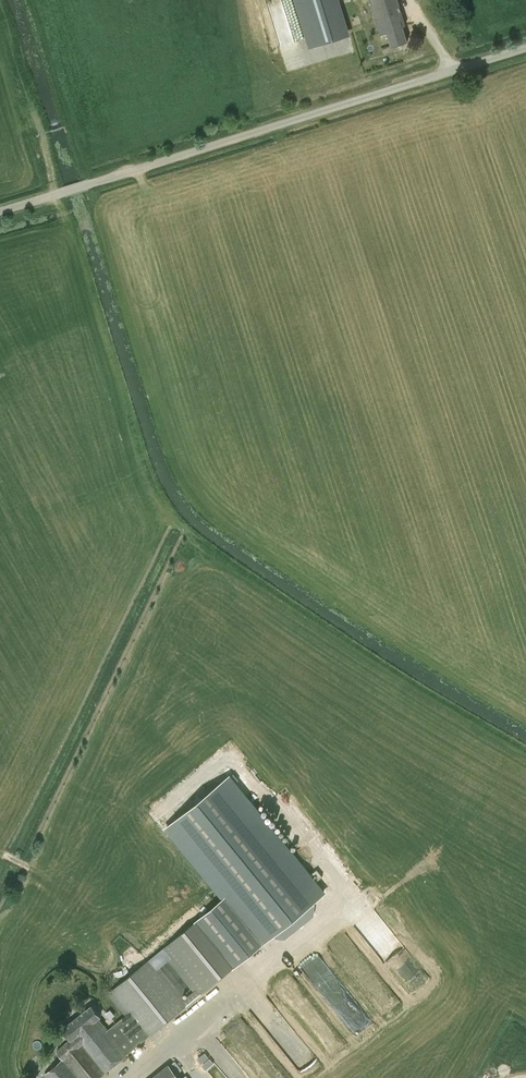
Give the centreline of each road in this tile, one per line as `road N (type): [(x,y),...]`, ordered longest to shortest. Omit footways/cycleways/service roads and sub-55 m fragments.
road 1 (unclassified): [(0,209),(525,47)]

